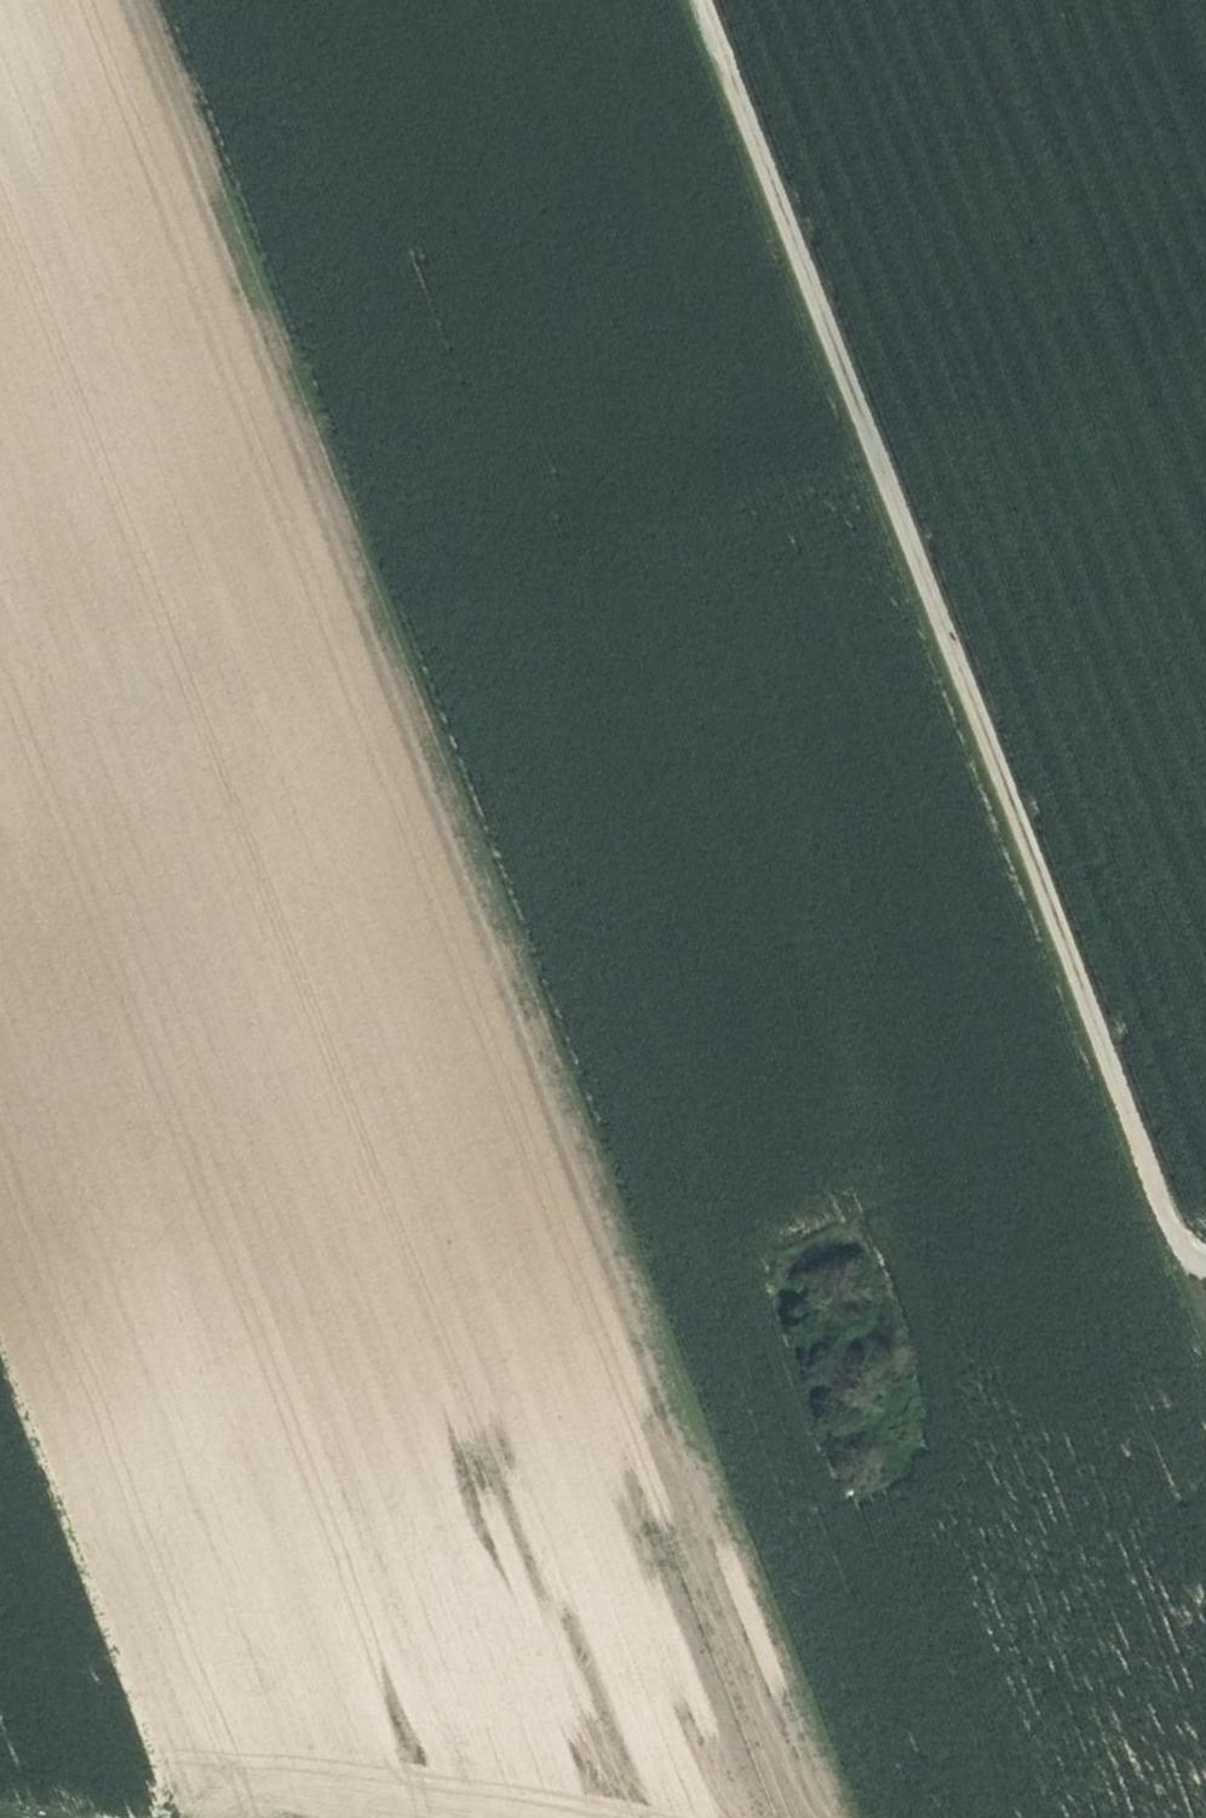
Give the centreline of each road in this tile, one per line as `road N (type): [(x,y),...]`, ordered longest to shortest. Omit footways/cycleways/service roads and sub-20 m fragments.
road 1 (unclassified): [(701,0),(1191,1255)]

